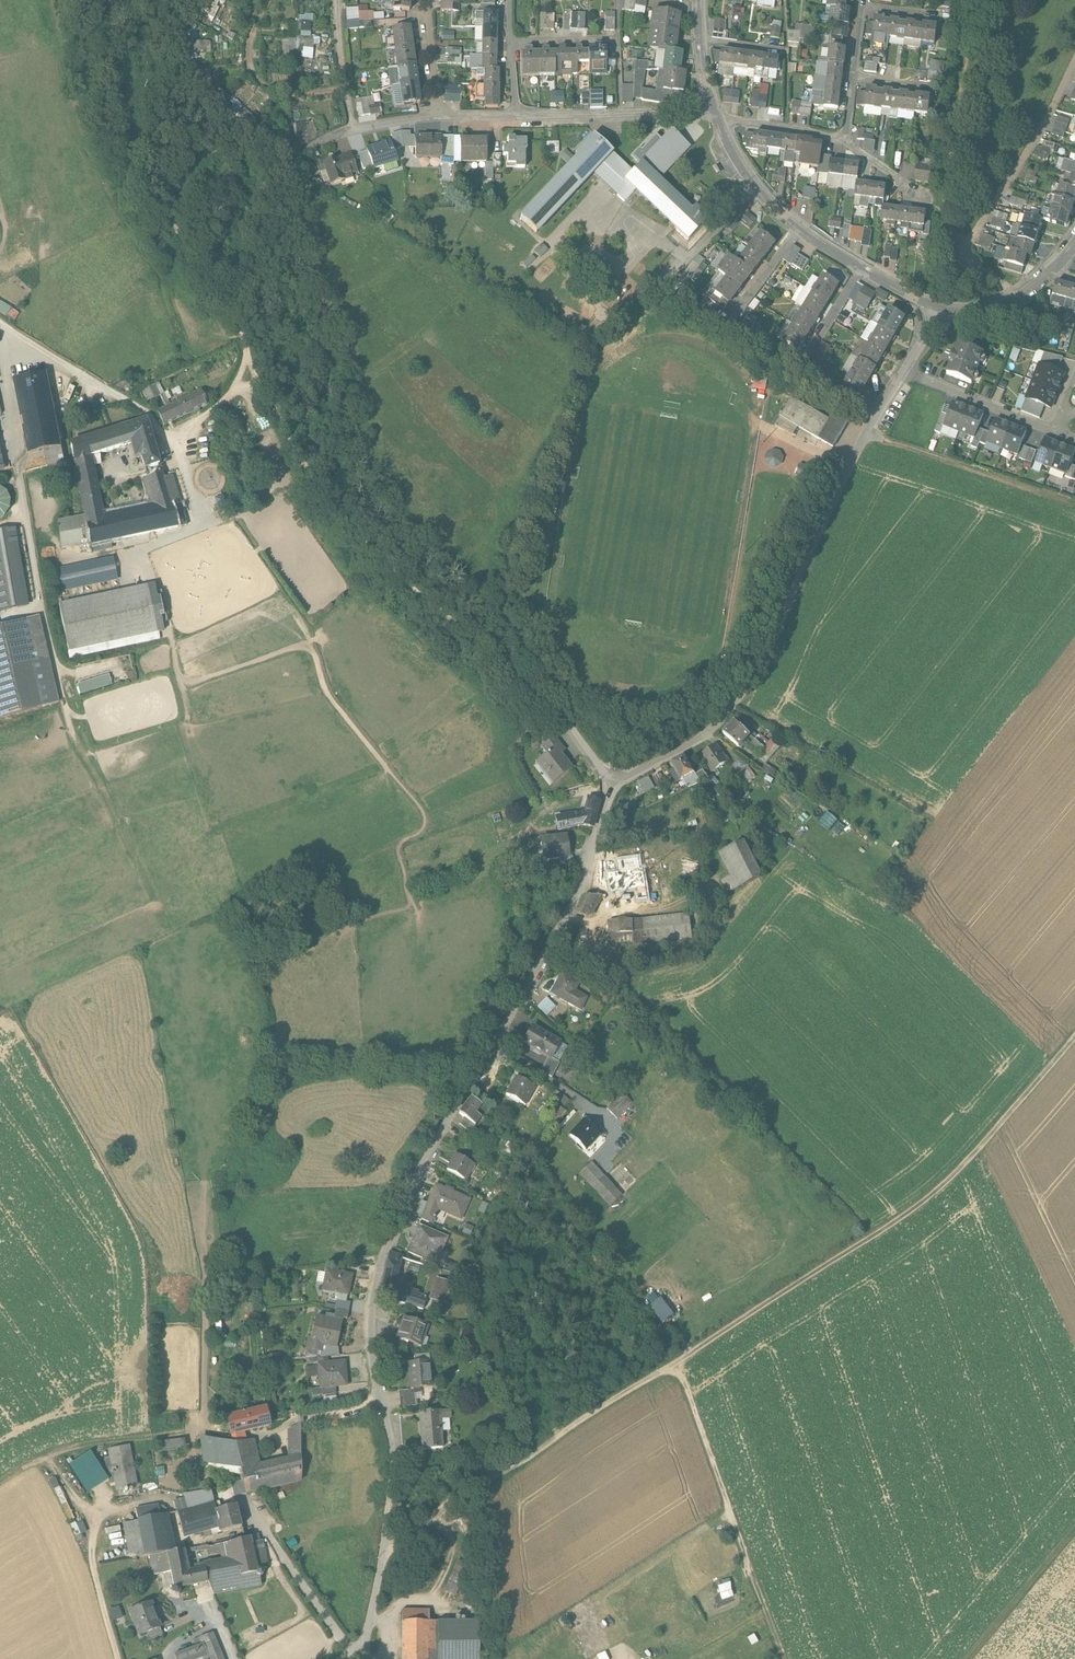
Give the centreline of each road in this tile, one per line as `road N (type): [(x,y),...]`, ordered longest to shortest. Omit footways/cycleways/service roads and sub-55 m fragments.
road 1 (residential): [(619,784),(588,872),(410,1188),(375,1279),(372,1354),(392,1479),(367,1644)]
road 2 (track): [(1074,1036),(943,1185),(387,1549)]
road 3 (residential): [(905,372),(740,694),(711,731),(619,784)]
road 4 (track): [(238,326),(129,168),(86,0)]
road 5 (track): [(783,1658),(684,1381),(670,1367)]
road 6 (track): [(867,435),(1074,504)]
road 7 (residential): [(516,119),(711,104)]
road 8 (track): [(970,1658),(1074,1532)]
road 9 (track): [(276,172),(249,236),(238,326)]
road 10 (residential): [(905,372),(1054,429)]
road 11 (track): [(0,1477),(35,1456),(151,1437)]
road 12 (residential): [(797,229),(757,186),(717,120)]
road 13 (residential): [(844,144),(786,127),(717,120)]
road 14 (residential): [(313,145),(440,120)]
road 15 (residential): [(797,229),(723,328)]
road 16 (residential): [(1051,271),(984,309),(938,308)]
road 17 (residential): [(858,267),(798,373)]
road 18 (residential): [(425,0),(440,120)]

